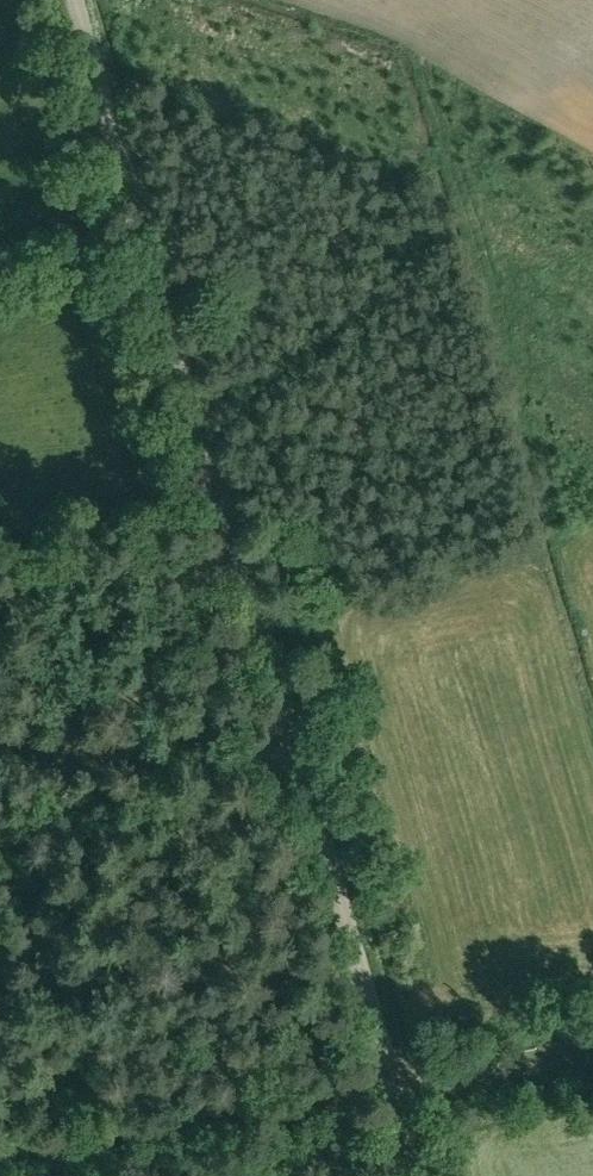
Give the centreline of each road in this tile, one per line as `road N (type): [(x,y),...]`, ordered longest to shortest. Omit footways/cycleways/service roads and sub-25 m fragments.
road 1 (unclassified): [(420,1175),(80,0)]
road 2 (track): [(0,1160),(592,1053)]
road 3 (track): [(296,754),(252,762),(0,747)]

